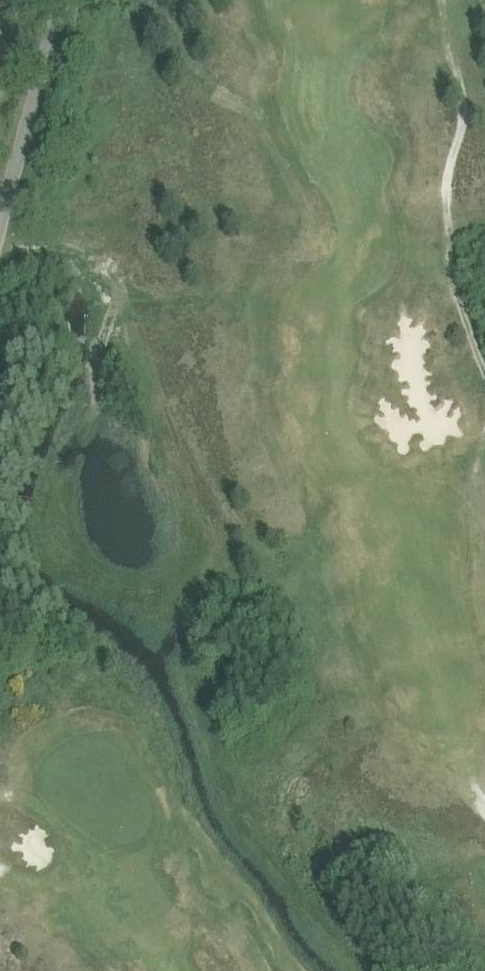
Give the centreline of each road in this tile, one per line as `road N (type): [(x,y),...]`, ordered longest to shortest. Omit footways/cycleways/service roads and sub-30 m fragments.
road 1 (unclassified): [(0,229),(63,0)]

